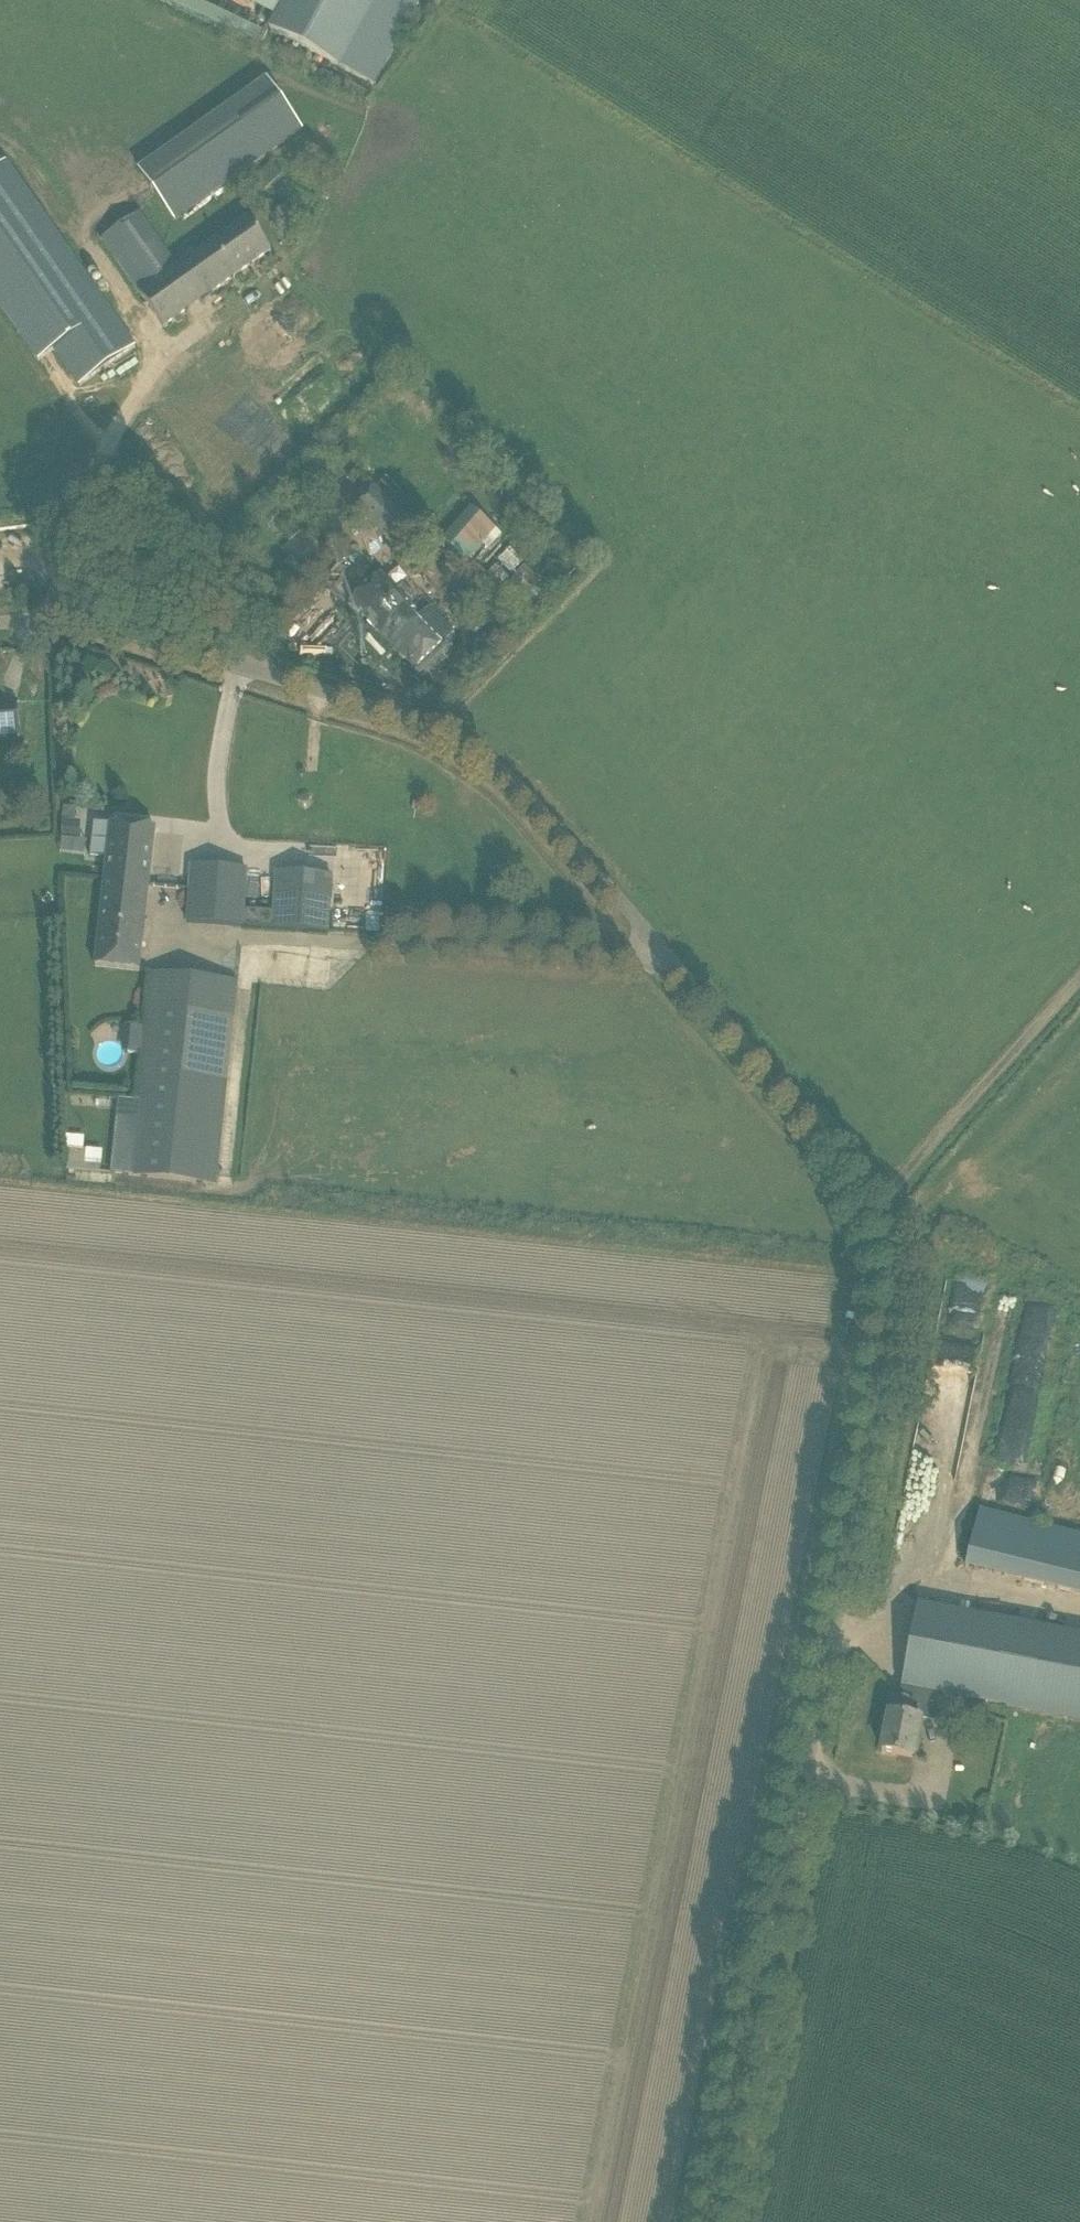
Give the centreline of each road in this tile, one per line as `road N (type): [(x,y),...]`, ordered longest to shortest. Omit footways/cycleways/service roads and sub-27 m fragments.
road 1 (unclassified): [(713,2221),(895,1292),(886,1233),(516,803),(464,764),(393,725),(71,628),(0,625)]
road 2 (track): [(869,1214),(1079,981)]

